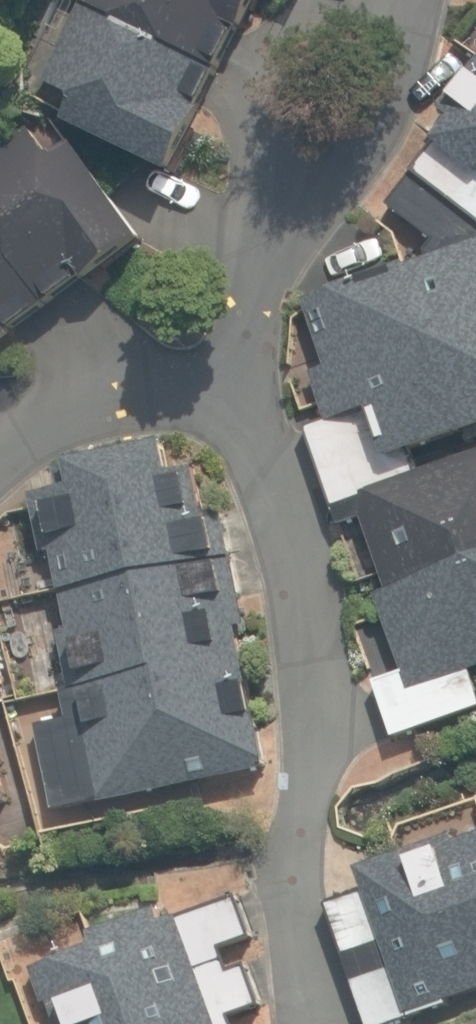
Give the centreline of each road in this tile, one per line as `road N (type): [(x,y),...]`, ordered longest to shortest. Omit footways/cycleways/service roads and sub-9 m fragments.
road 1 (residential): [(229,384),(283,495),(315,678),(292,866),(301,1023)]
road 2 (residential): [(374,0),(276,179),(229,384)]
road 3 (residential): [(229,384),(101,385),(0,442)]

